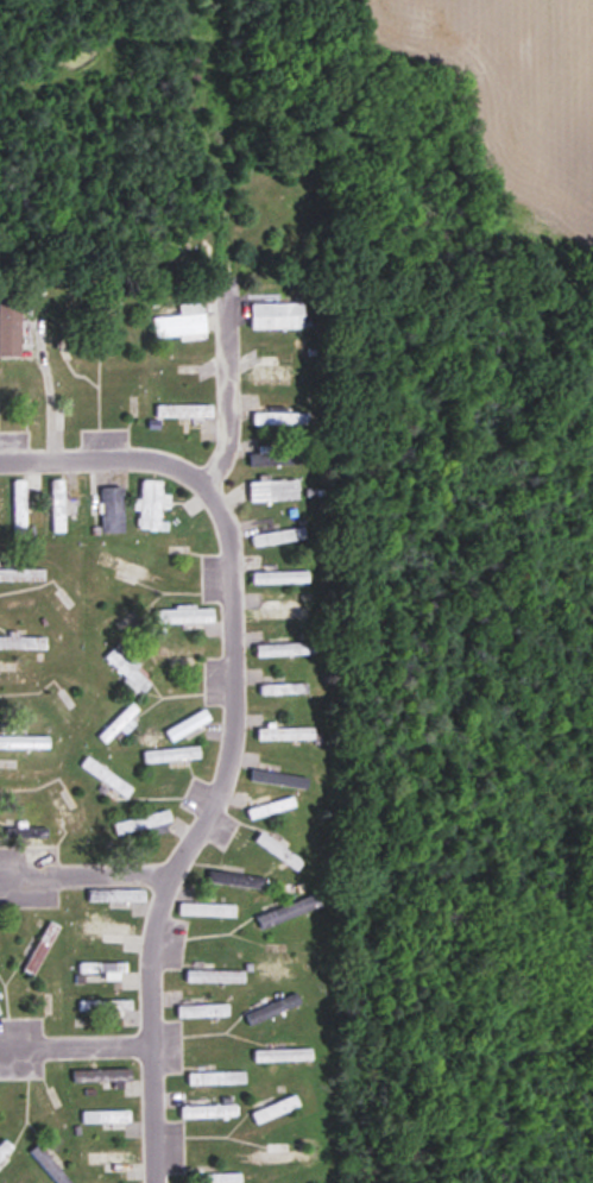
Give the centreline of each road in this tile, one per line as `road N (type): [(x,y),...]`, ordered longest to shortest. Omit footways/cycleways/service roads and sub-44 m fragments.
road 1 (residential): [(152,1182),(151,917),(204,819),(229,747),(226,533),(207,487),(226,442),(223,276)]
road 2 (residential): [(207,487),(151,461),(0,461)]
road 3 (residential): [(171,874),(0,876)]
road 4 (residential): [(149,1042),(0,1043)]

